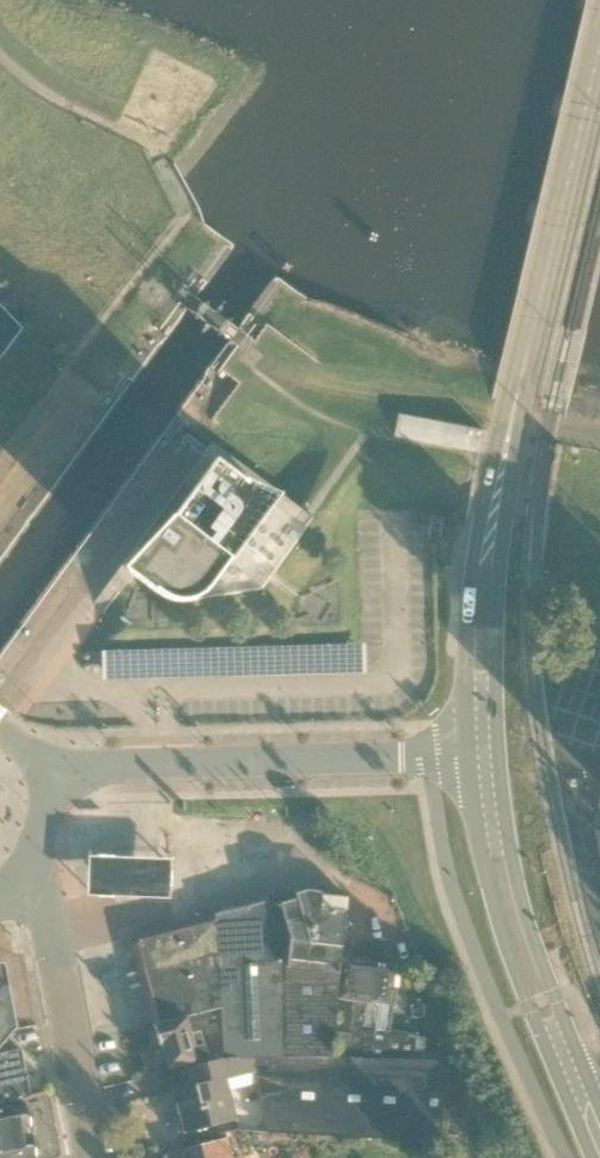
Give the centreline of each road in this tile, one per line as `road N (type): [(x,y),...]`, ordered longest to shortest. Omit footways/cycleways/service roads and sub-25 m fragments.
road 1 (secondary): [(534,320),(494,504),(481,666),(484,748)]
road 2 (tertiary): [(55,758),(143,765),(484,748)]
road 3 (secondary): [(484,748),(512,920),(599,1140)]
road 4 (residential): [(92,1157),(33,868)]
road 5 (secondary): [(534,320),(599,40)]

